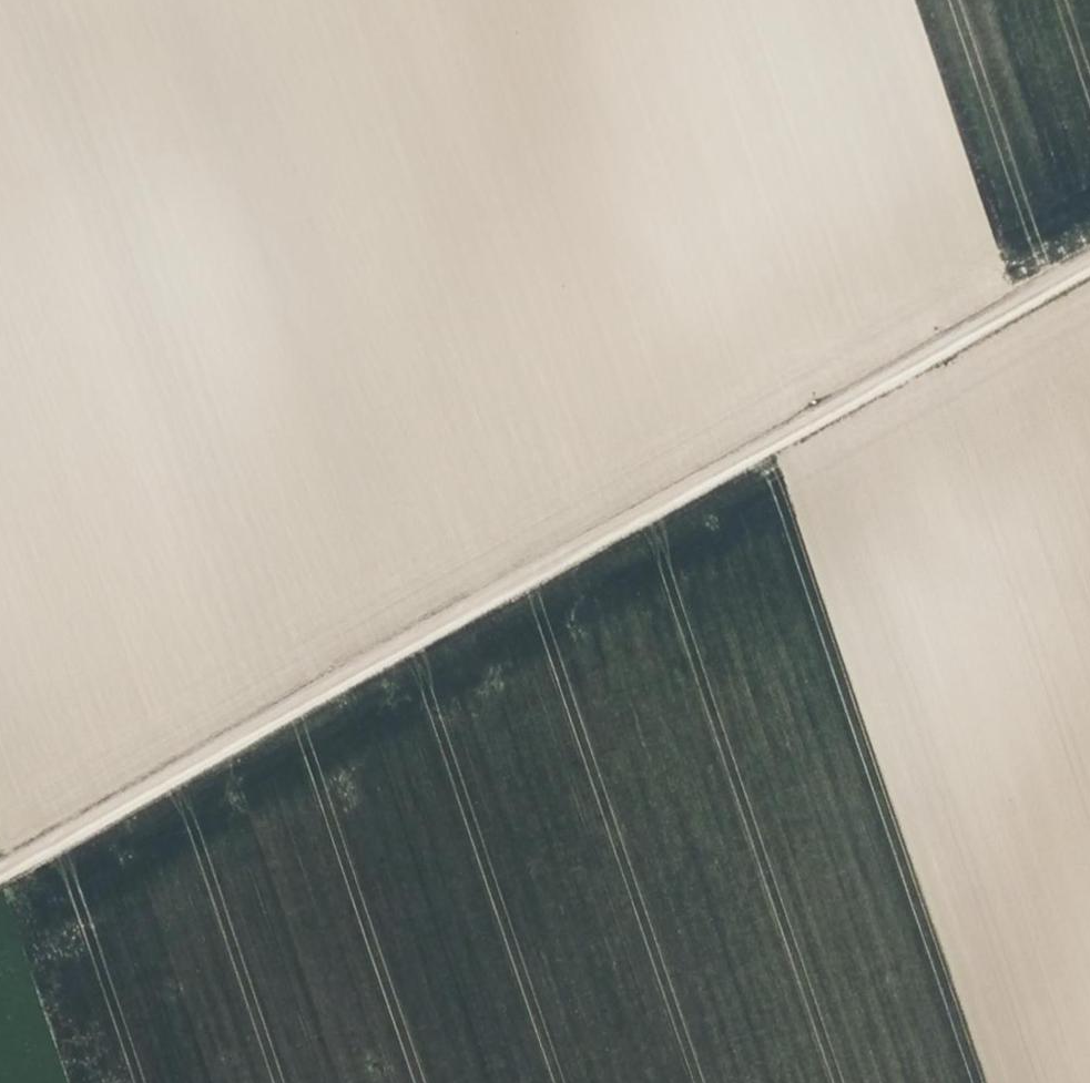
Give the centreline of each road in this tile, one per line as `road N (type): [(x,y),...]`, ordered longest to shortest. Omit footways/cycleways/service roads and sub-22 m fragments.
road 1 (track): [(0,880),(1089,261)]

